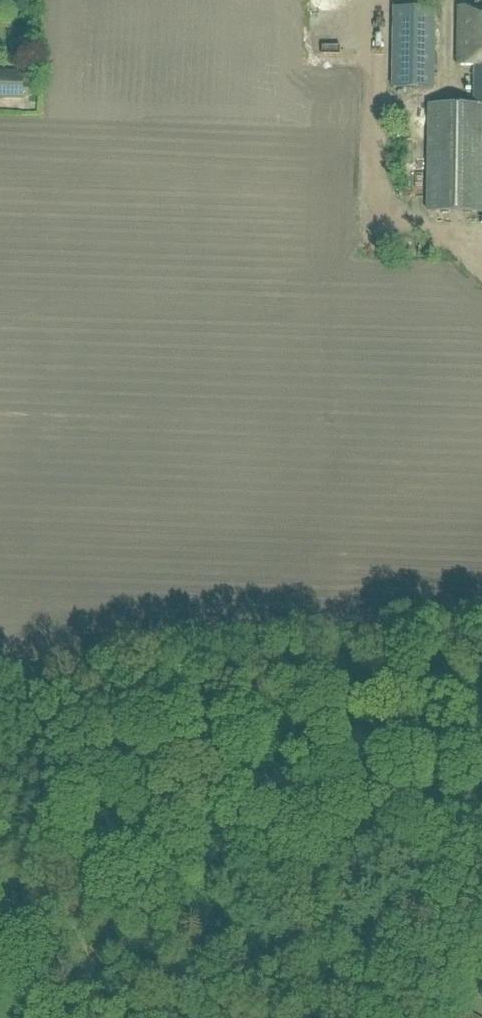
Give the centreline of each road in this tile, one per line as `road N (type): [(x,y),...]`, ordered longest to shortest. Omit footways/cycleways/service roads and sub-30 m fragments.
road 1 (track): [(481,877),(406,1017)]

